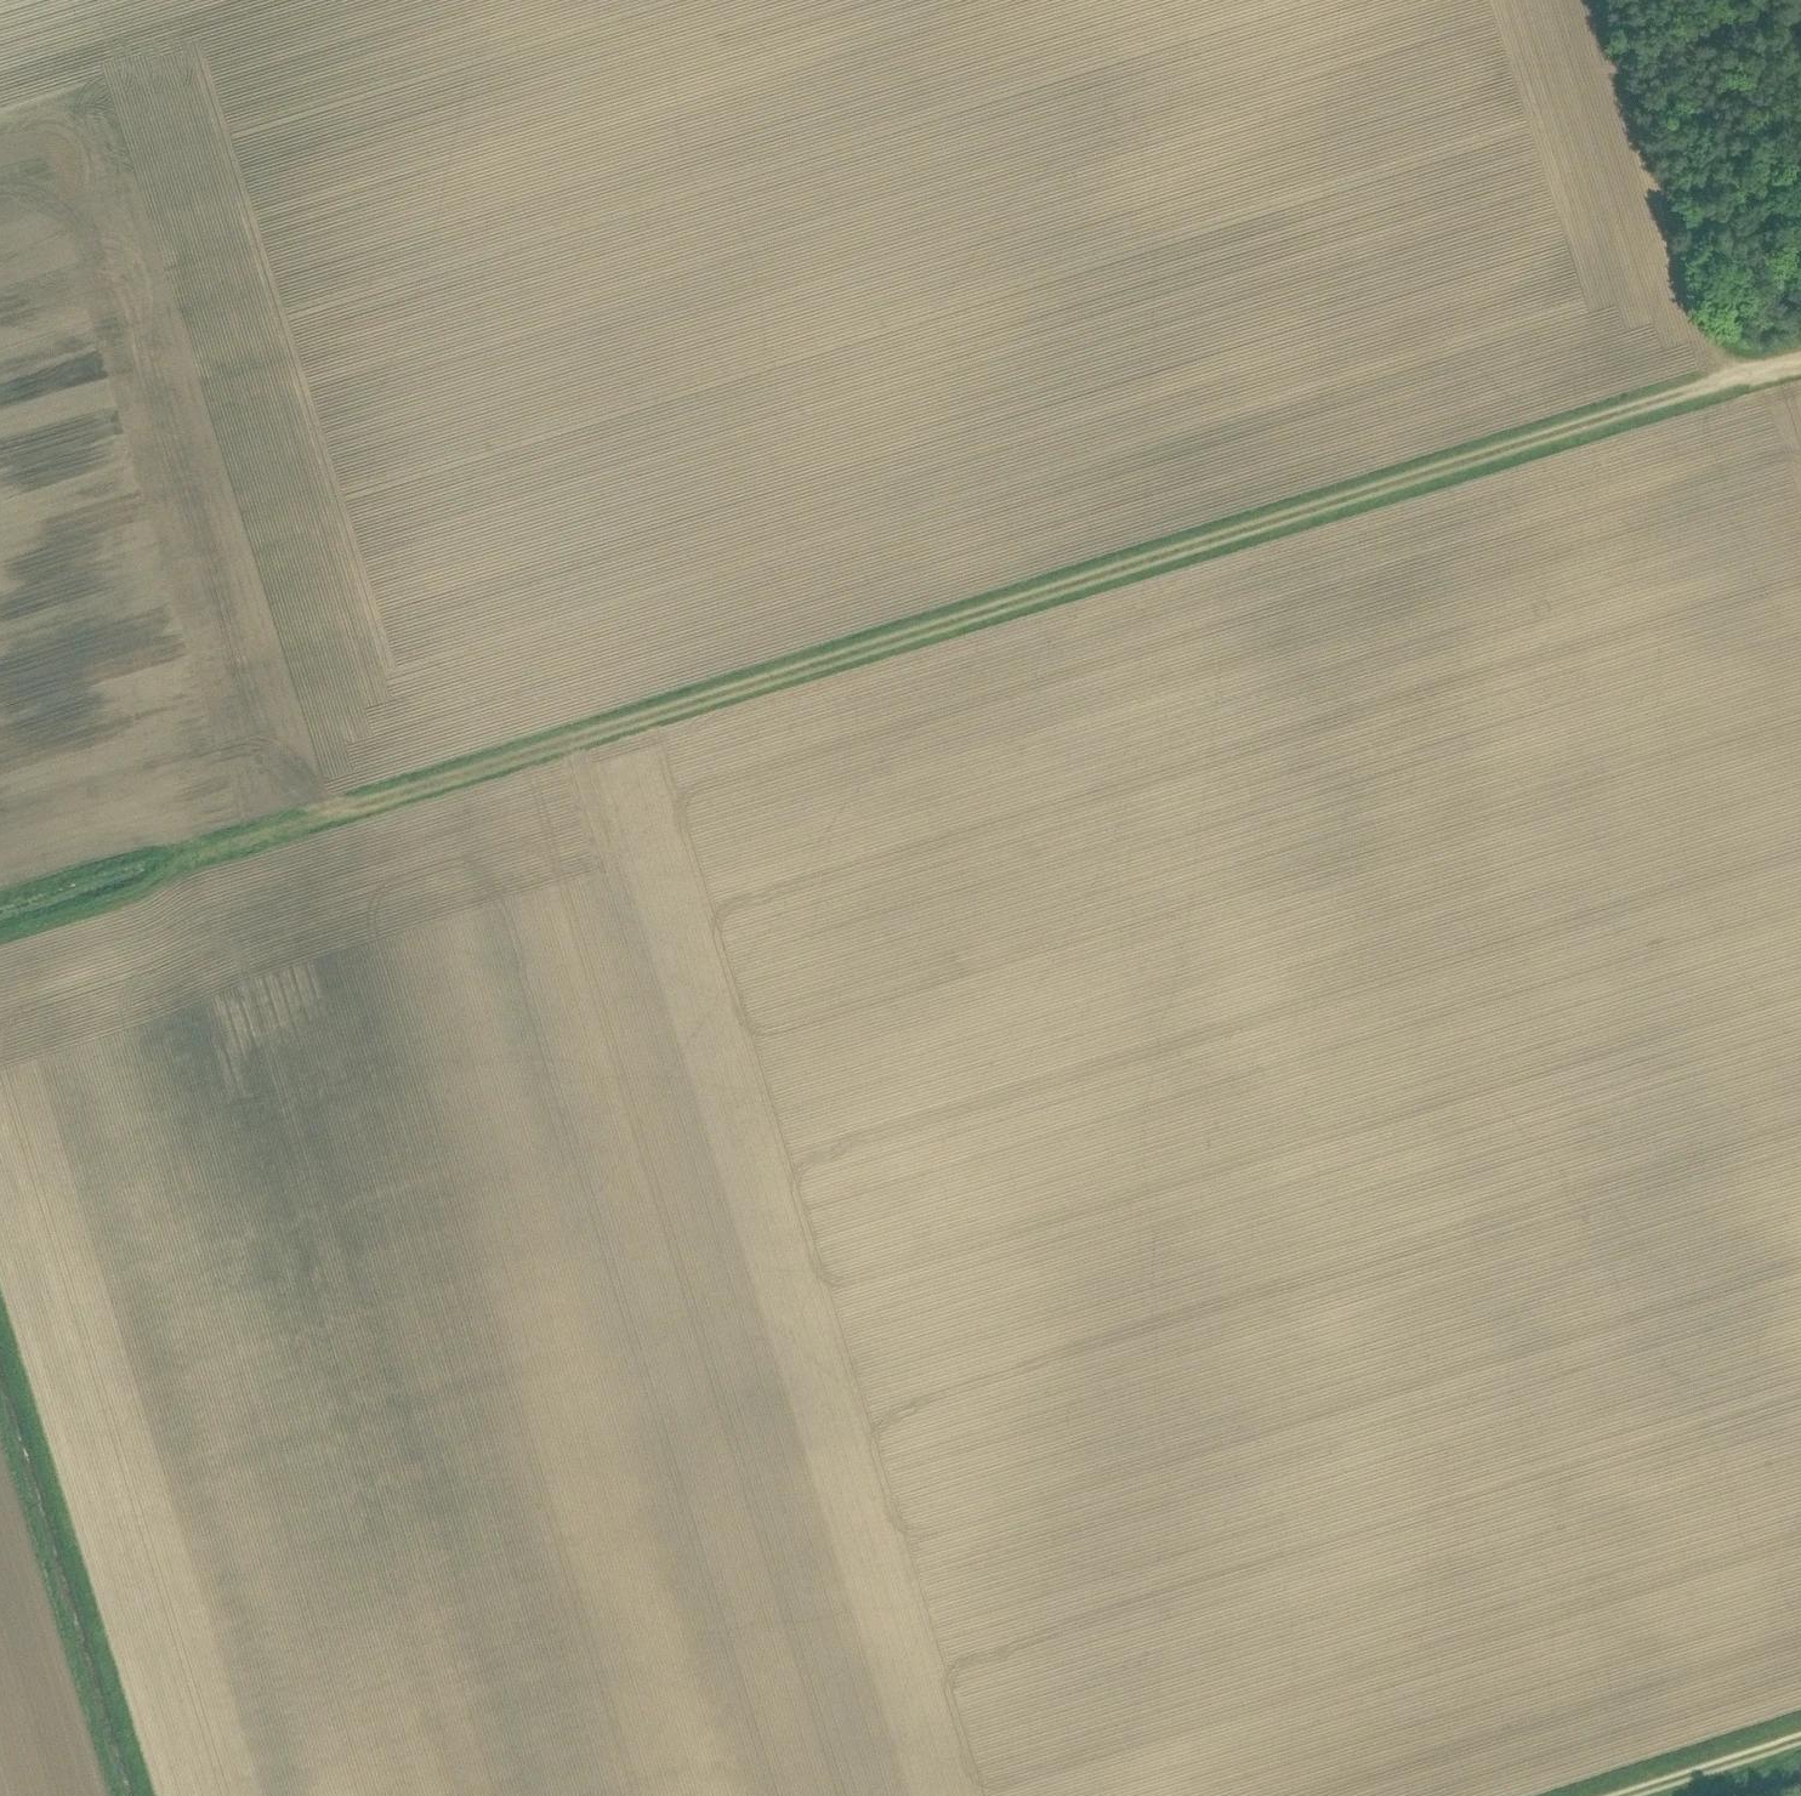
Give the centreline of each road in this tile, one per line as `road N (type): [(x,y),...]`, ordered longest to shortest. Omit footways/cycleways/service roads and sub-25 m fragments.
road 1 (track): [(1800,365),(1710,381),(222,858)]
road 2 (unclassified): [(1800,1734),(1606,1795)]

